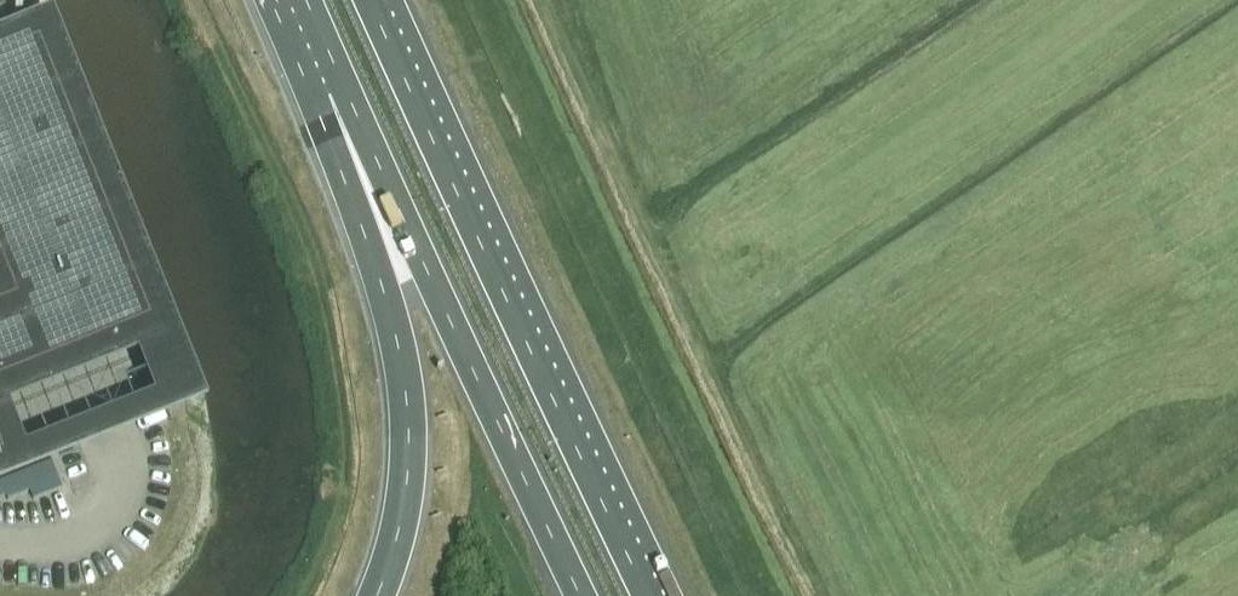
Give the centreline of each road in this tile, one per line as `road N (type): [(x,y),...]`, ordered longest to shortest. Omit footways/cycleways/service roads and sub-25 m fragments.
road 1 (trunk): [(648,595),(370,0)]
road 2 (trunk): [(338,92),(571,595)]
road 3 (trunk): [(338,92),(407,394),(404,506),(378,595)]

